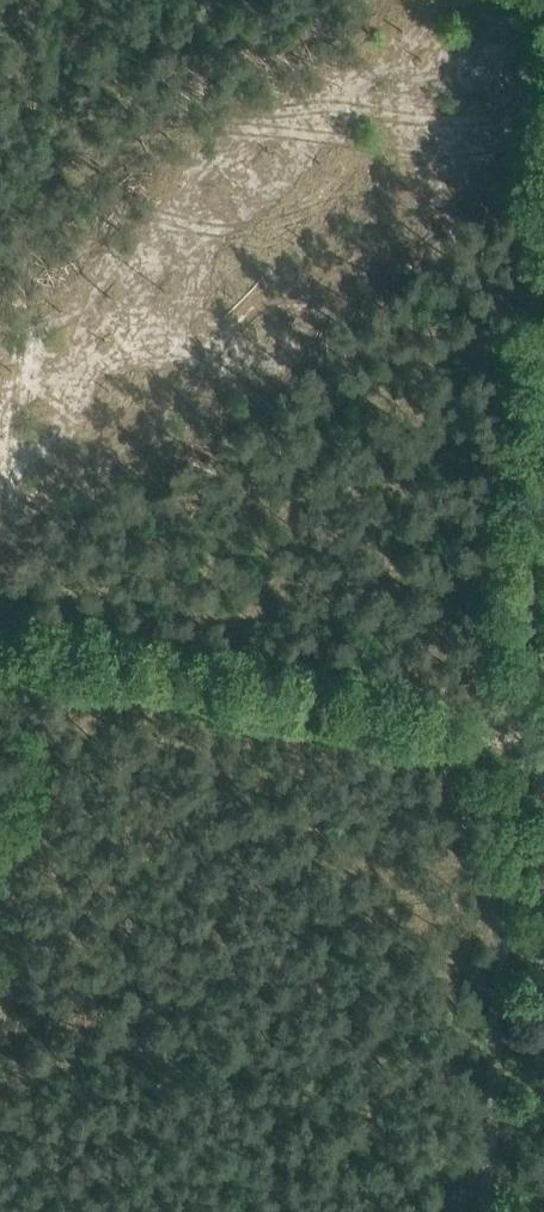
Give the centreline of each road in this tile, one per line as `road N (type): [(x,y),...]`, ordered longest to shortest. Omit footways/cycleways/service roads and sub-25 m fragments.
road 1 (track): [(0,617),(521,709)]
road 2 (track): [(540,744),(476,1211)]
road 3 (track): [(521,709),(543,465)]

